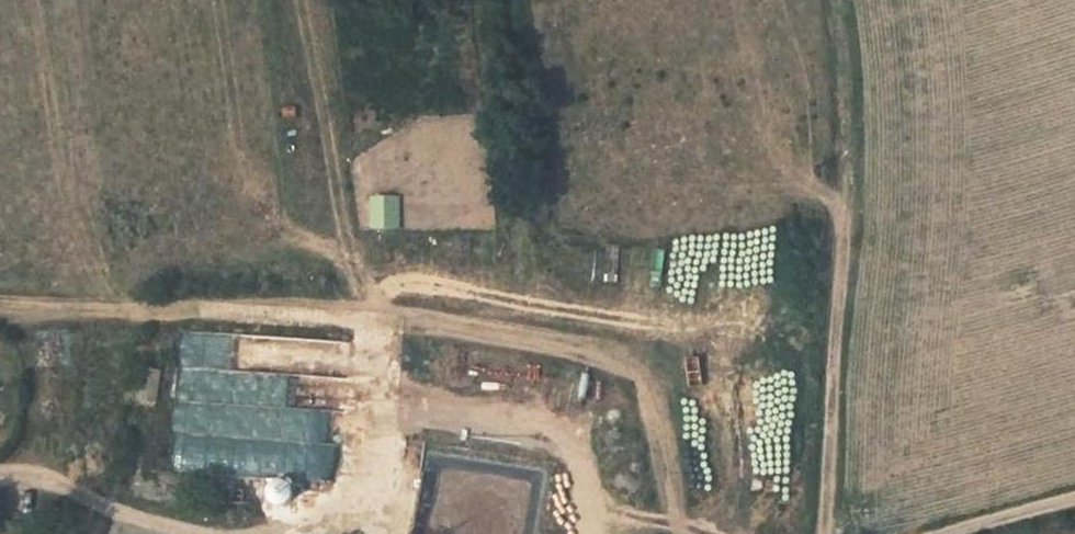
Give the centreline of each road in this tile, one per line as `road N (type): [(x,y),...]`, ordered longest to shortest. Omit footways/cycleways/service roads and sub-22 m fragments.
road 1 (track): [(824,533),(845,196),(832,0)]
road 2 (track): [(943,533),(1074,498)]

